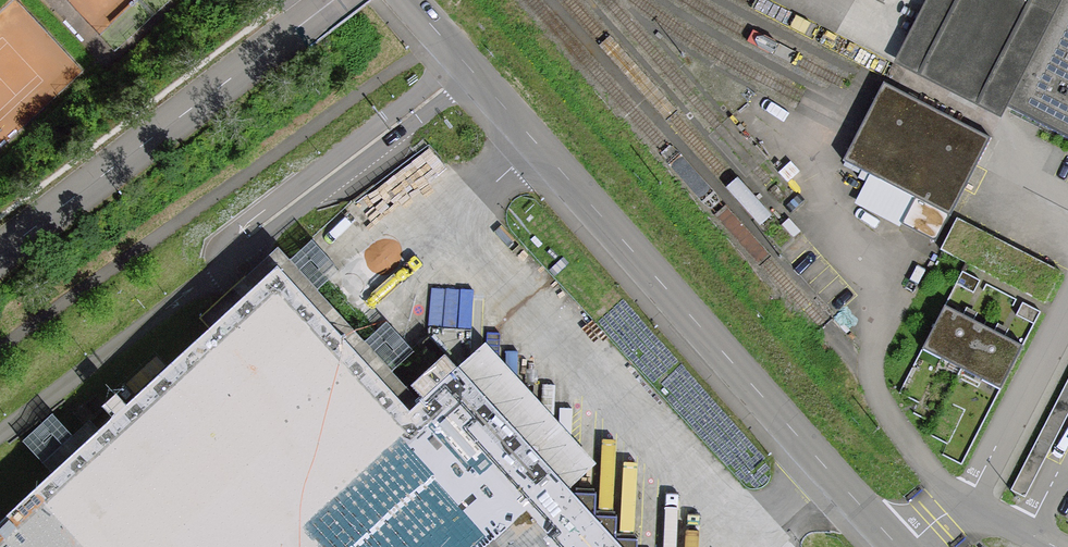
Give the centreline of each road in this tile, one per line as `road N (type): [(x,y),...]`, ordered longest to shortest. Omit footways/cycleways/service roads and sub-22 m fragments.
road 1 (unclassified): [(899,546),(408,0)]
road 2 (tertiary): [(0,248),(333,0)]

